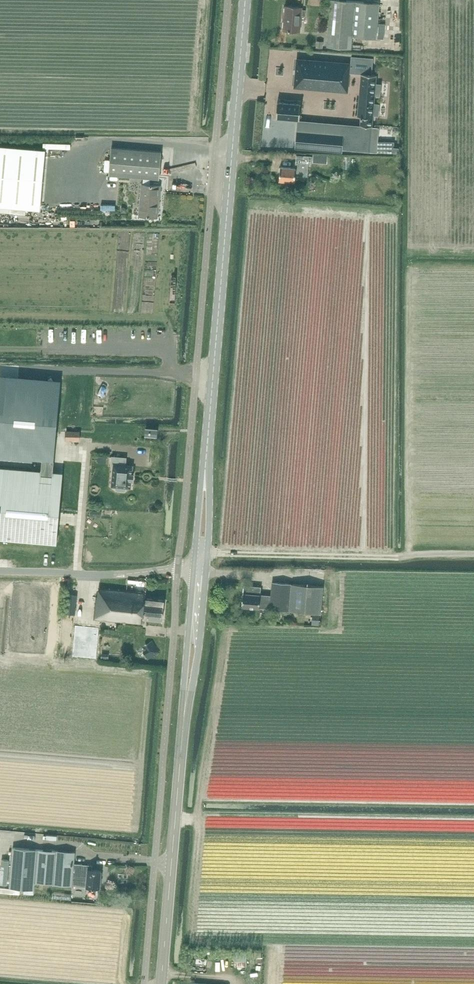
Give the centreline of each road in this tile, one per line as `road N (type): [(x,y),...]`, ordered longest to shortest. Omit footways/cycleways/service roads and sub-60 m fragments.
road 1 (tertiary): [(201,569),(246,0)]
road 2 (tertiary): [(162,983),(201,569)]
road 3 (track): [(473,554),(202,552)]
road 4 (unclassified): [(77,574),(201,569)]

